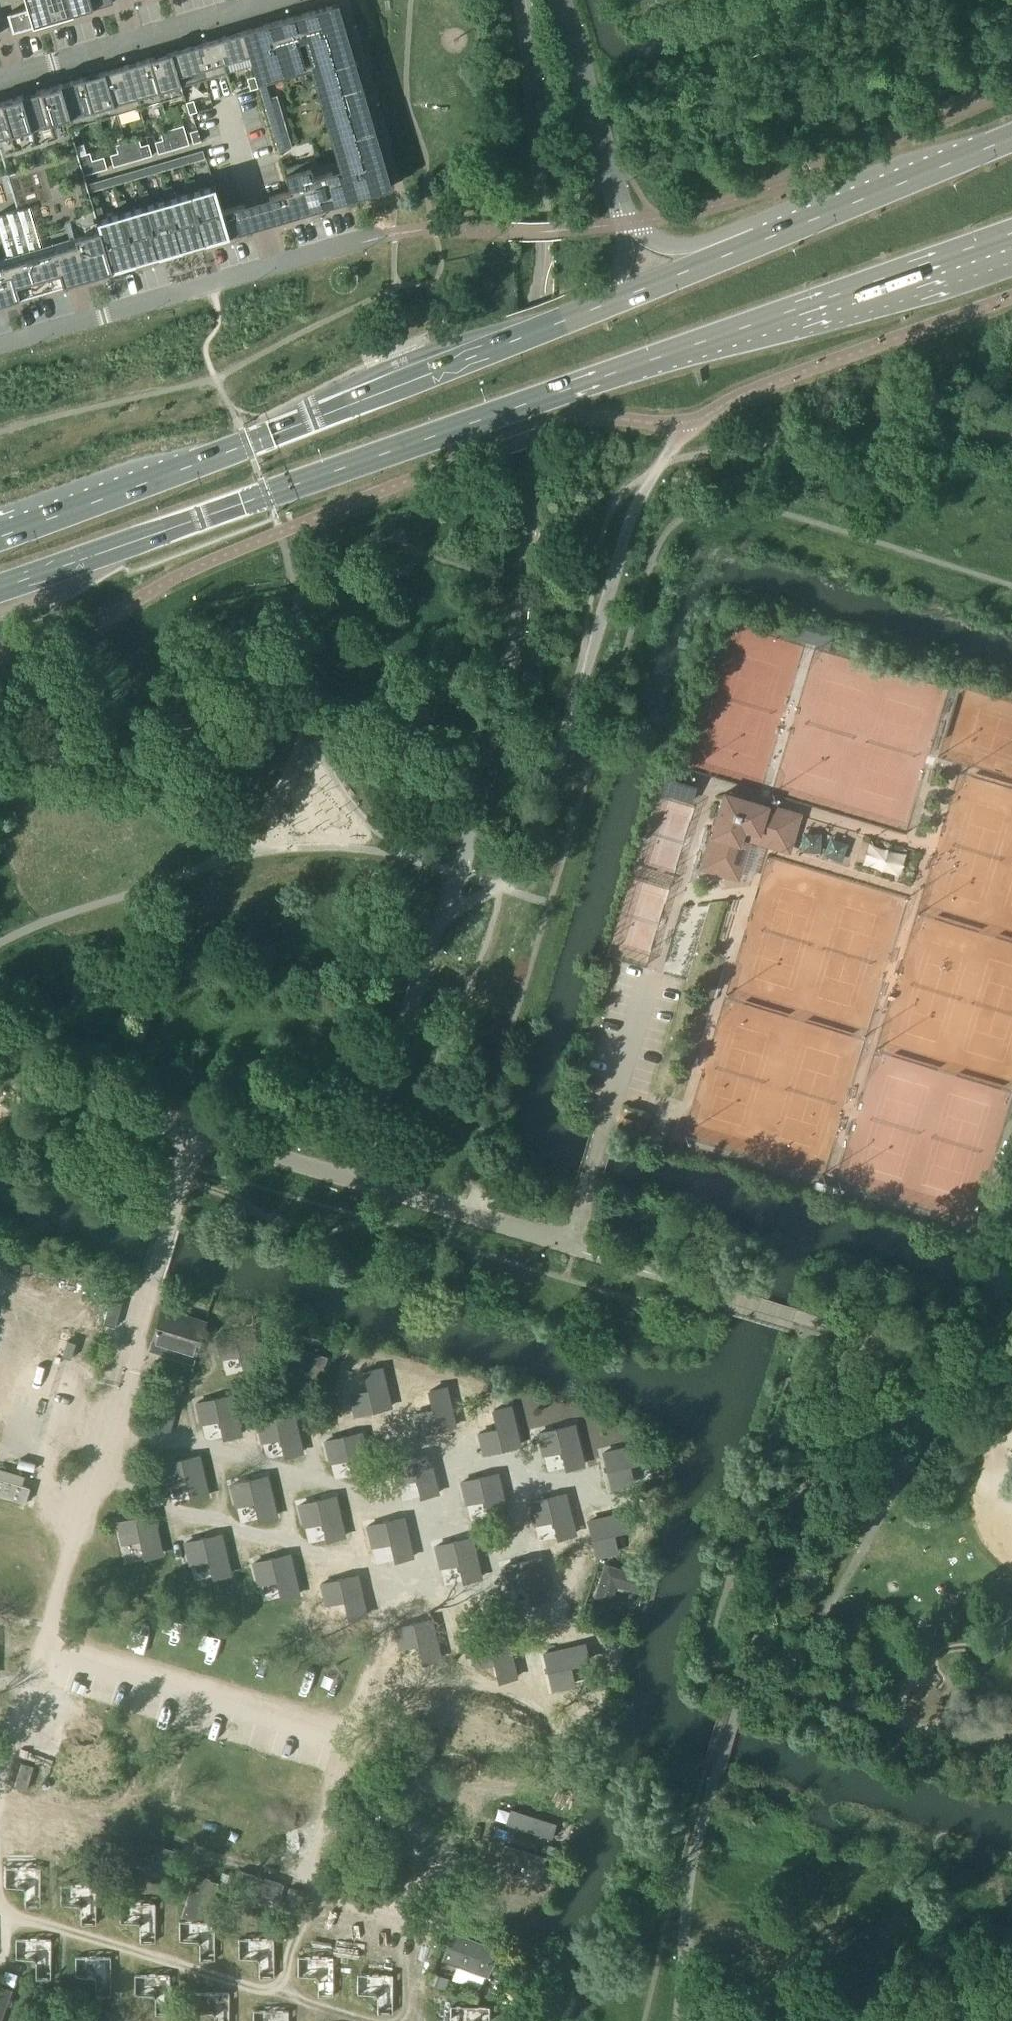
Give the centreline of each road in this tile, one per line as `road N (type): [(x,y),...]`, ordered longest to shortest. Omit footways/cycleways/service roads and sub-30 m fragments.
road 1 (primary): [(0,587),(1011,234)]
road 2 (primary): [(613,302),(0,536)]
road 3 (unclassified): [(0,1075),(565,1244)]
road 4 (track): [(119,1386),(0,1787)]
road 5 (residential): [(0,344),(384,236)]
road 6 (track): [(0,1916),(282,1990),(287,1957),(314,1906)]
road 7 (track): [(91,1481),(147,1490),(173,1513),(290,1538),(315,1556),(358,1553),(398,1592)]
road 8 (track): [(40,1652),(324,1739)]
road 9 (residential): [(0,78),(267,0)]
road 10 (unclassified): [(627,224),(559,0)]
road 11 (primary): [(1011,138),(804,222)]
road 12 (primary): [(804,222),(613,302)]
road 13 (unclassified): [(804,222),(755,221),(686,246),(659,243),(627,224)]

